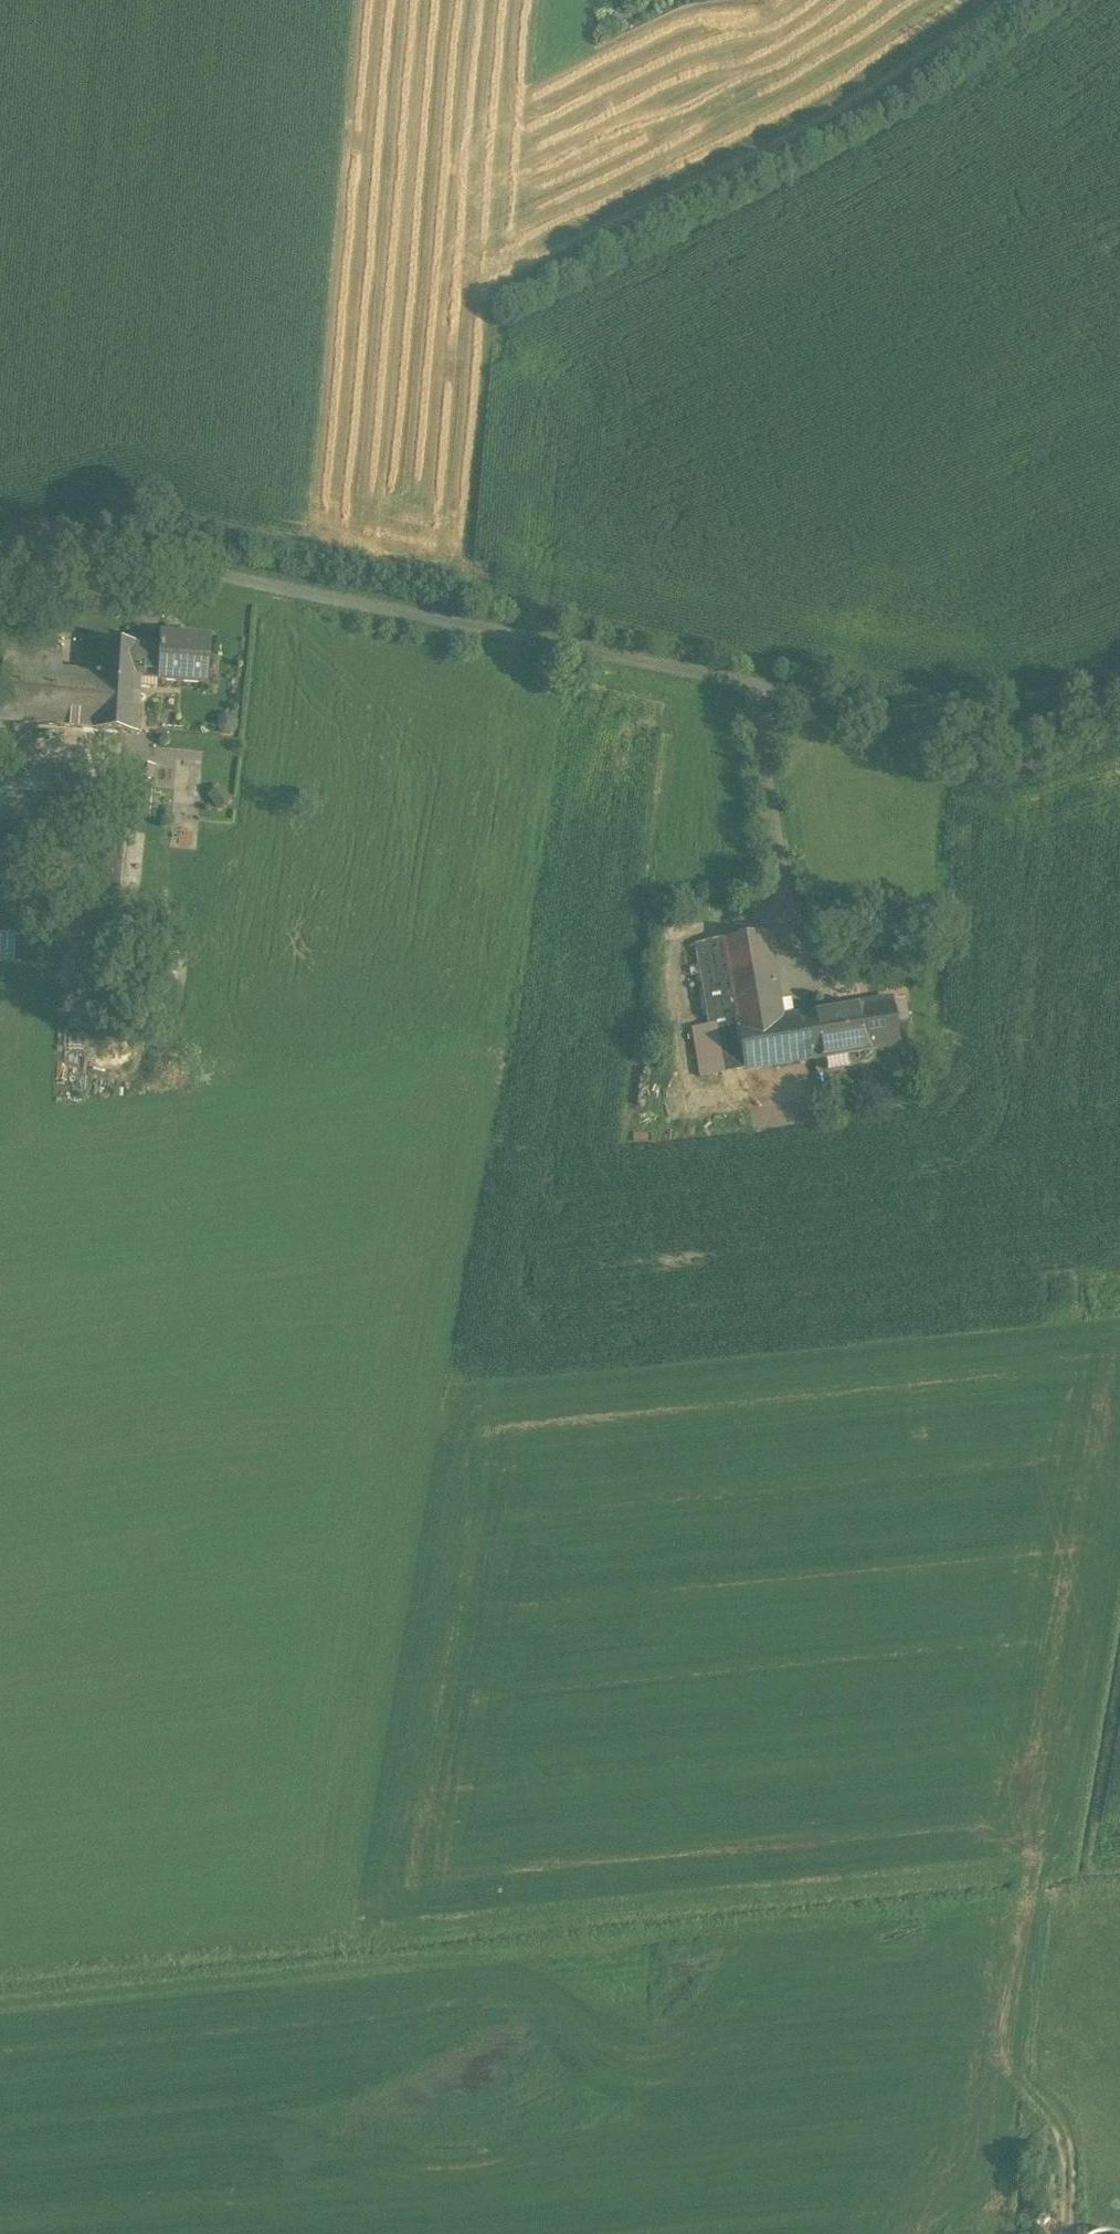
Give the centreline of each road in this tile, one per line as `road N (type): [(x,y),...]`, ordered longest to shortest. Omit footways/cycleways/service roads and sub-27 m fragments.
road 1 (unclassified): [(0,545),(122,551),(589,646),(932,694),(1041,691),(1119,672)]

